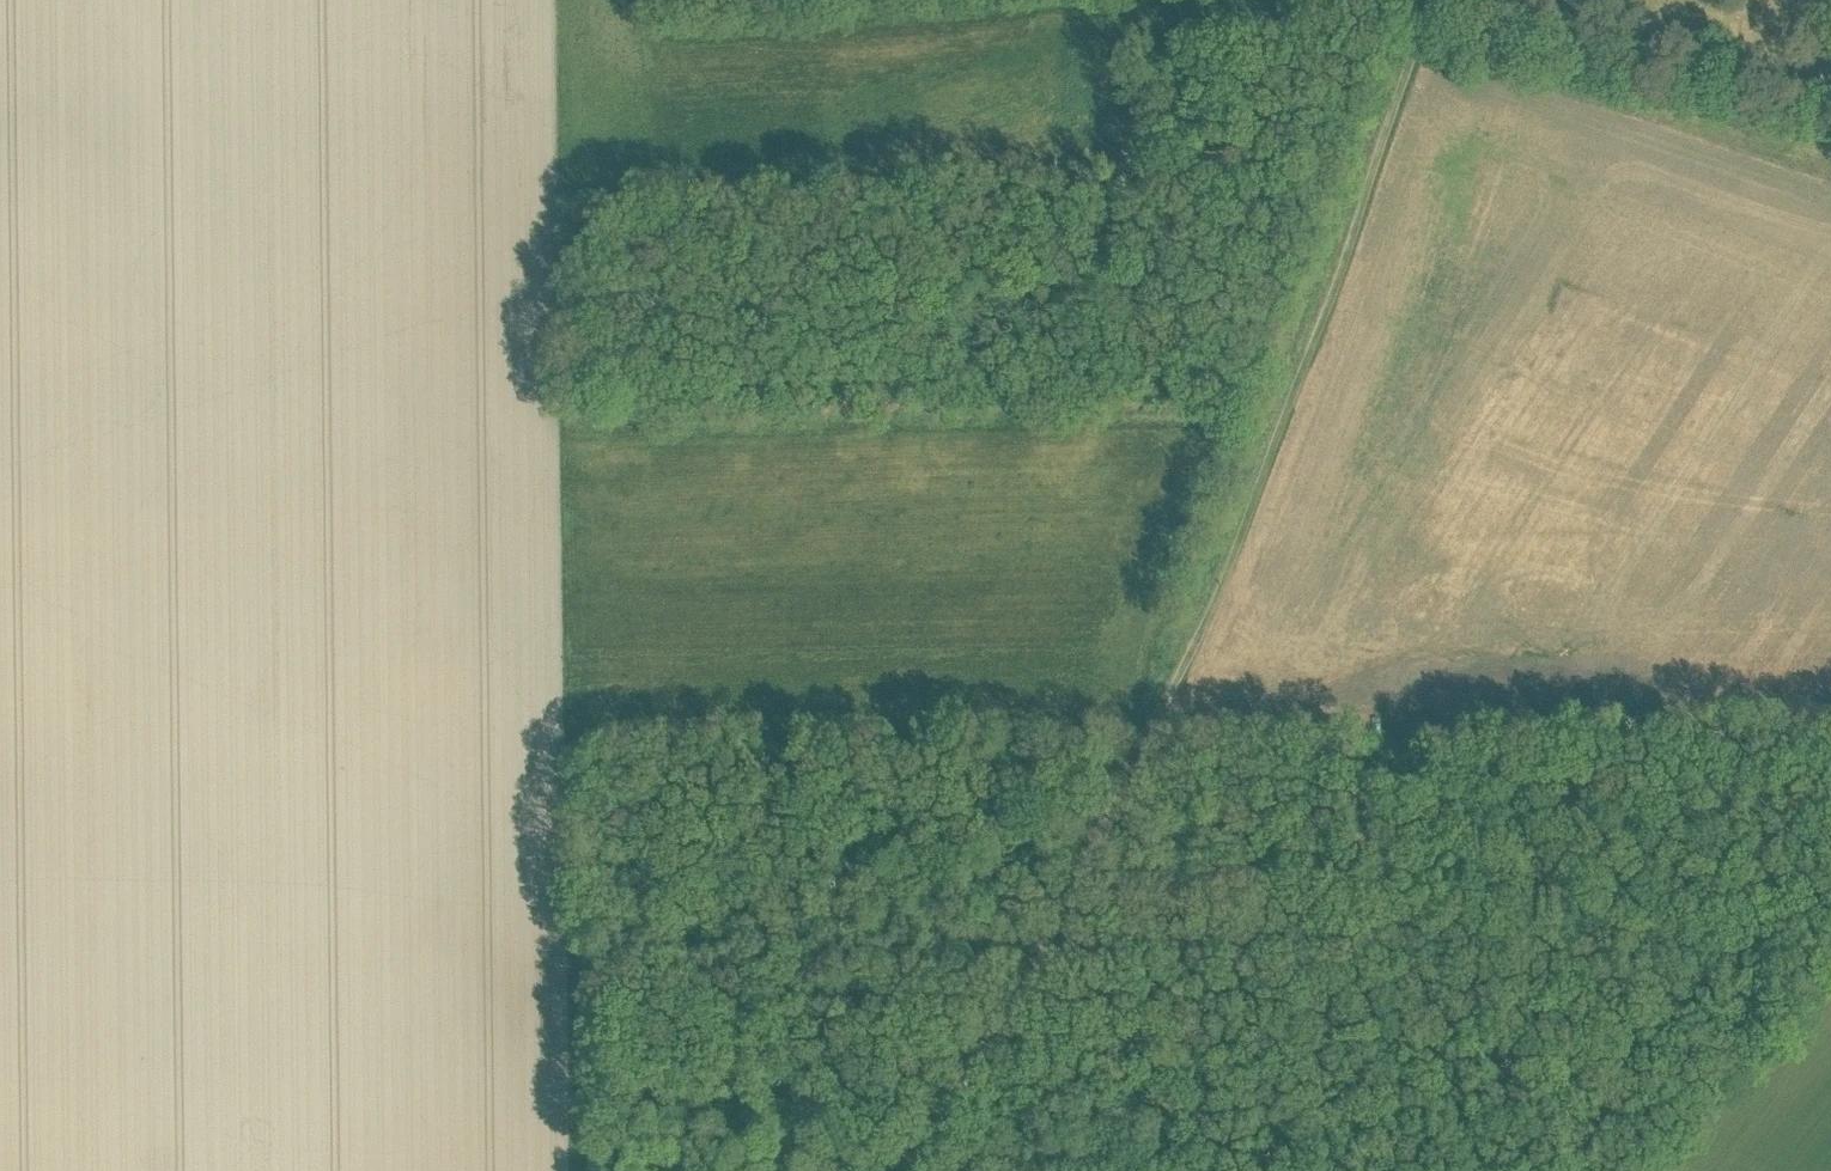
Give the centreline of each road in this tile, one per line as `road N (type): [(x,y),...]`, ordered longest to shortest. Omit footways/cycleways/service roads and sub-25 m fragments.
road 1 (track): [(903,1170),(1040,963),(1132,768),(1430,0)]

